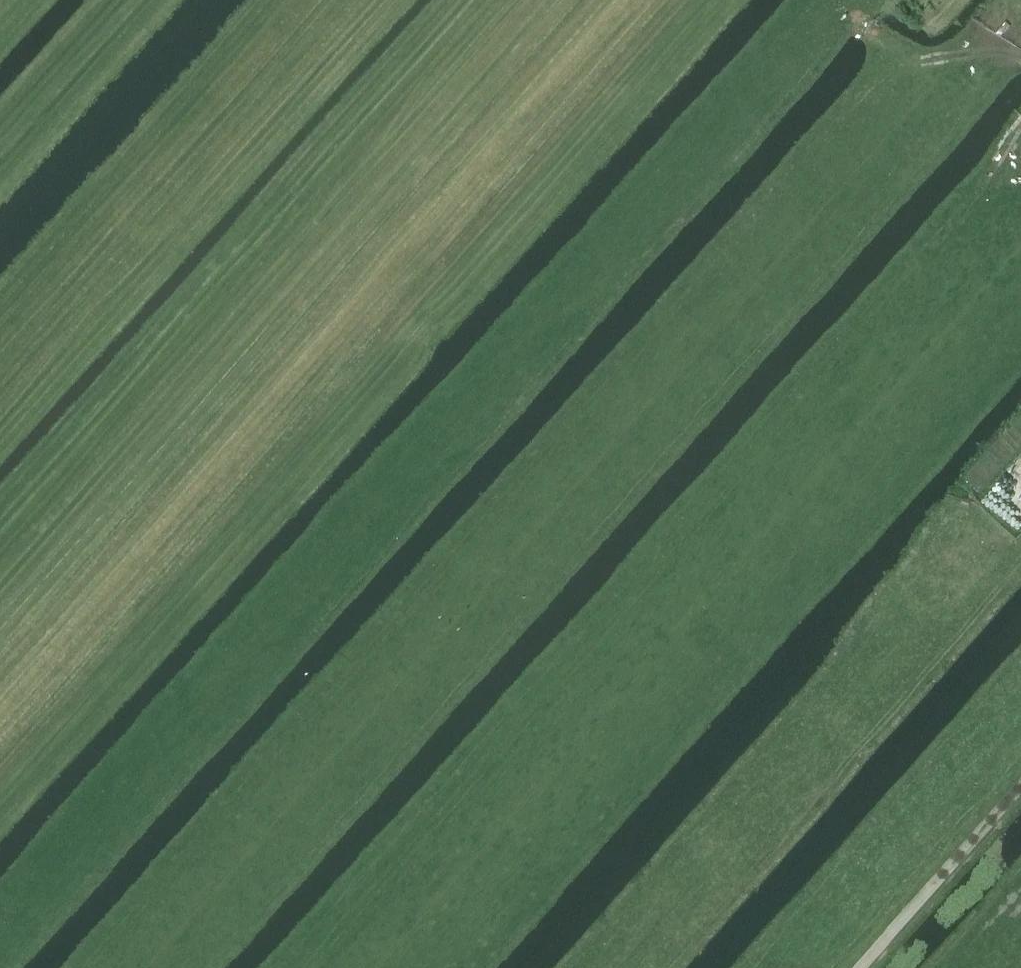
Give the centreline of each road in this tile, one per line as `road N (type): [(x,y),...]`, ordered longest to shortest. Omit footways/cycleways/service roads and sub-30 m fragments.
road 1 (track): [(858,967),(1020,785)]

